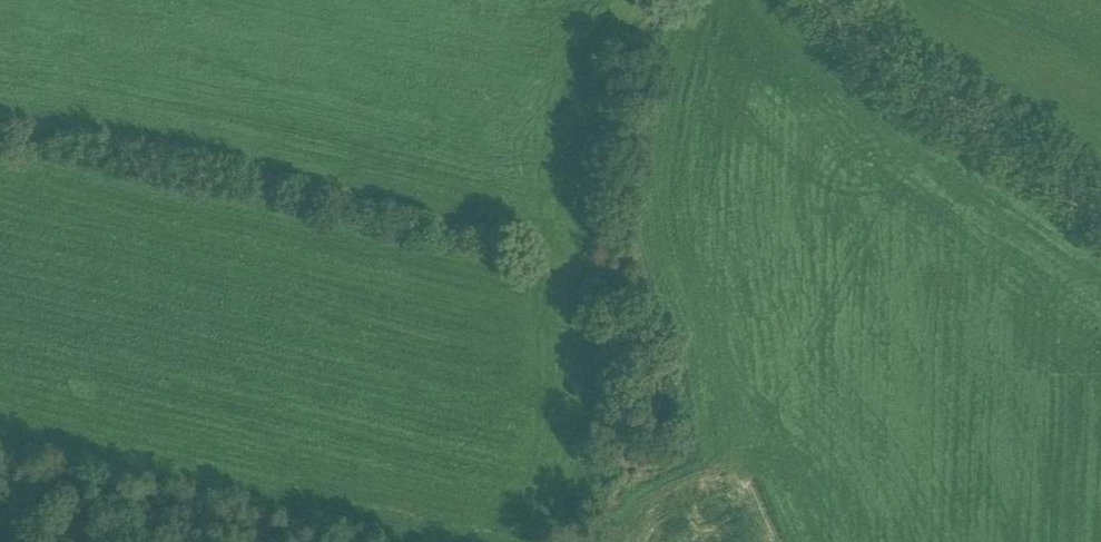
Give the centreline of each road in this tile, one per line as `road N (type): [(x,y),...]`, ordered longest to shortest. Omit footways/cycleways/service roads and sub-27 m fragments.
road 1 (tertiary): [(1100,214),(931,100),(871,40),(844,0)]

